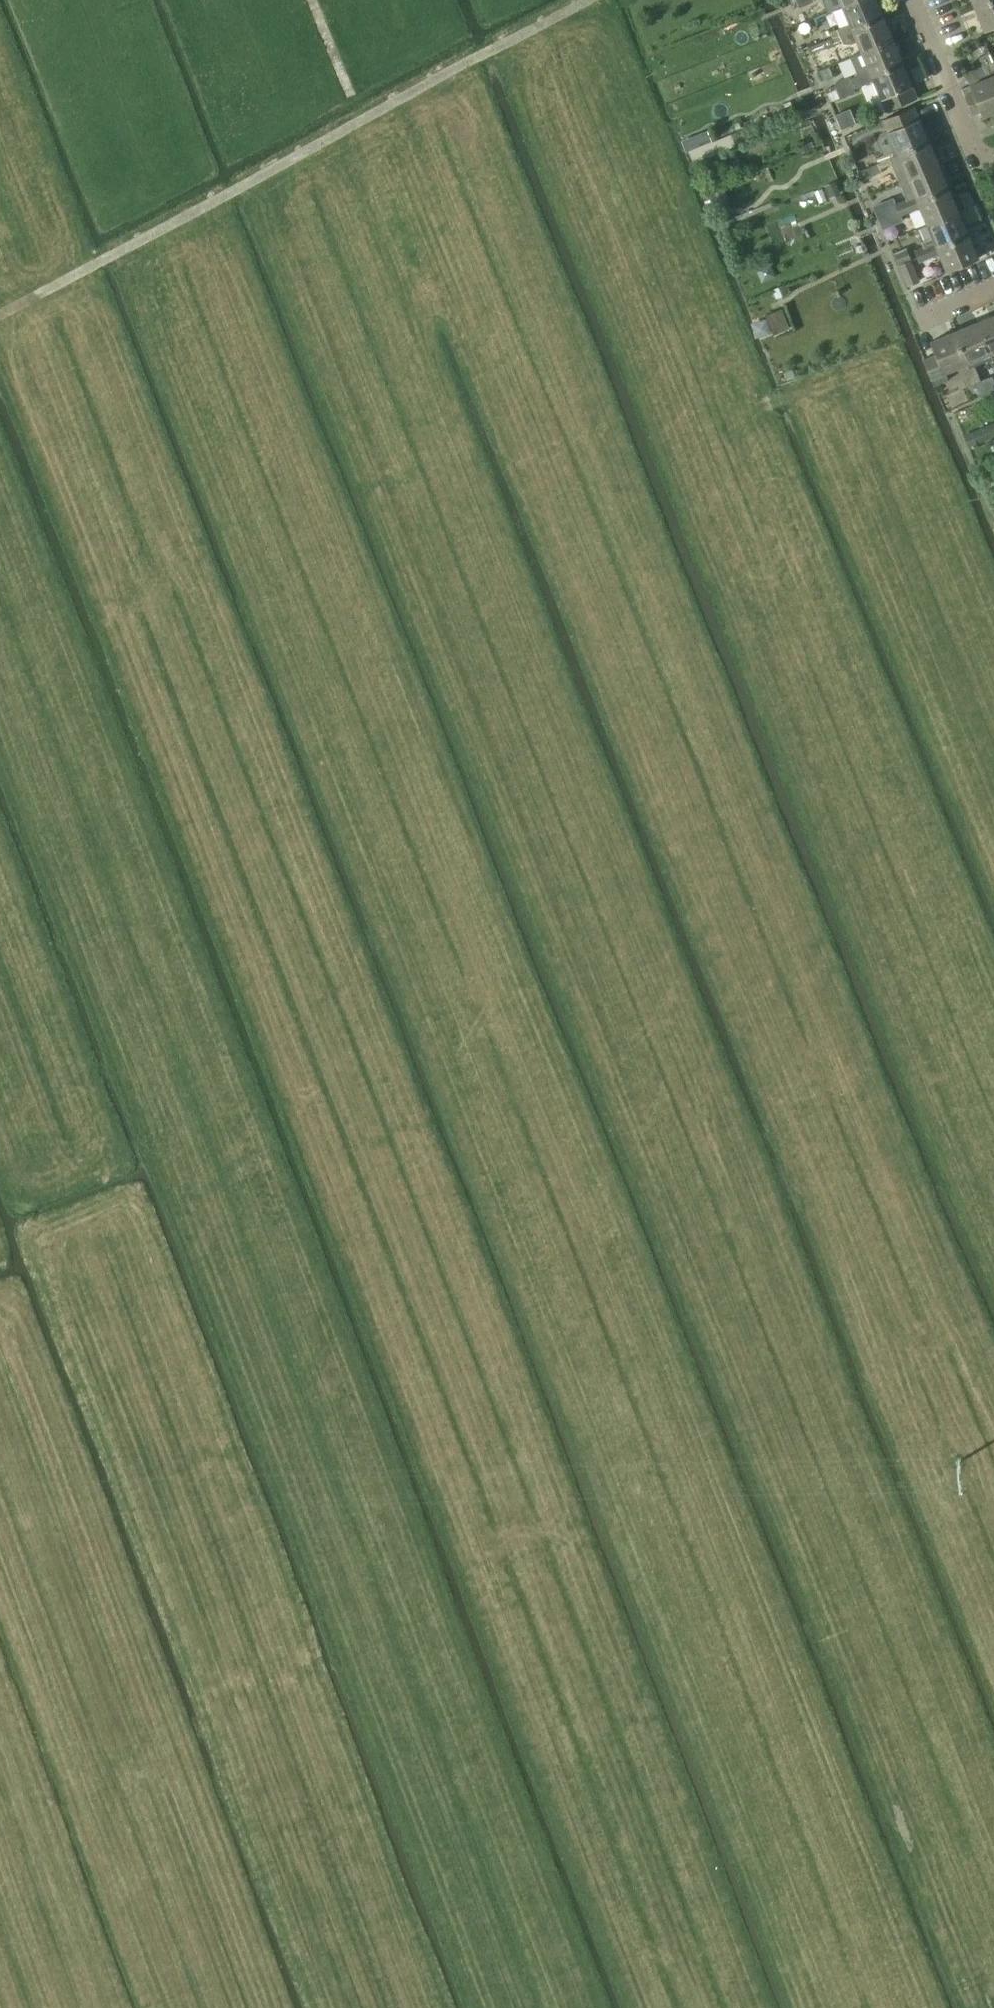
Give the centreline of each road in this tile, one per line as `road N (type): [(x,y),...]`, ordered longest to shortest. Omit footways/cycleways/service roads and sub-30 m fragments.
road 1 (track): [(0,318),(588,0)]
road 2 (residential): [(993,168),(974,158),(912,0)]

